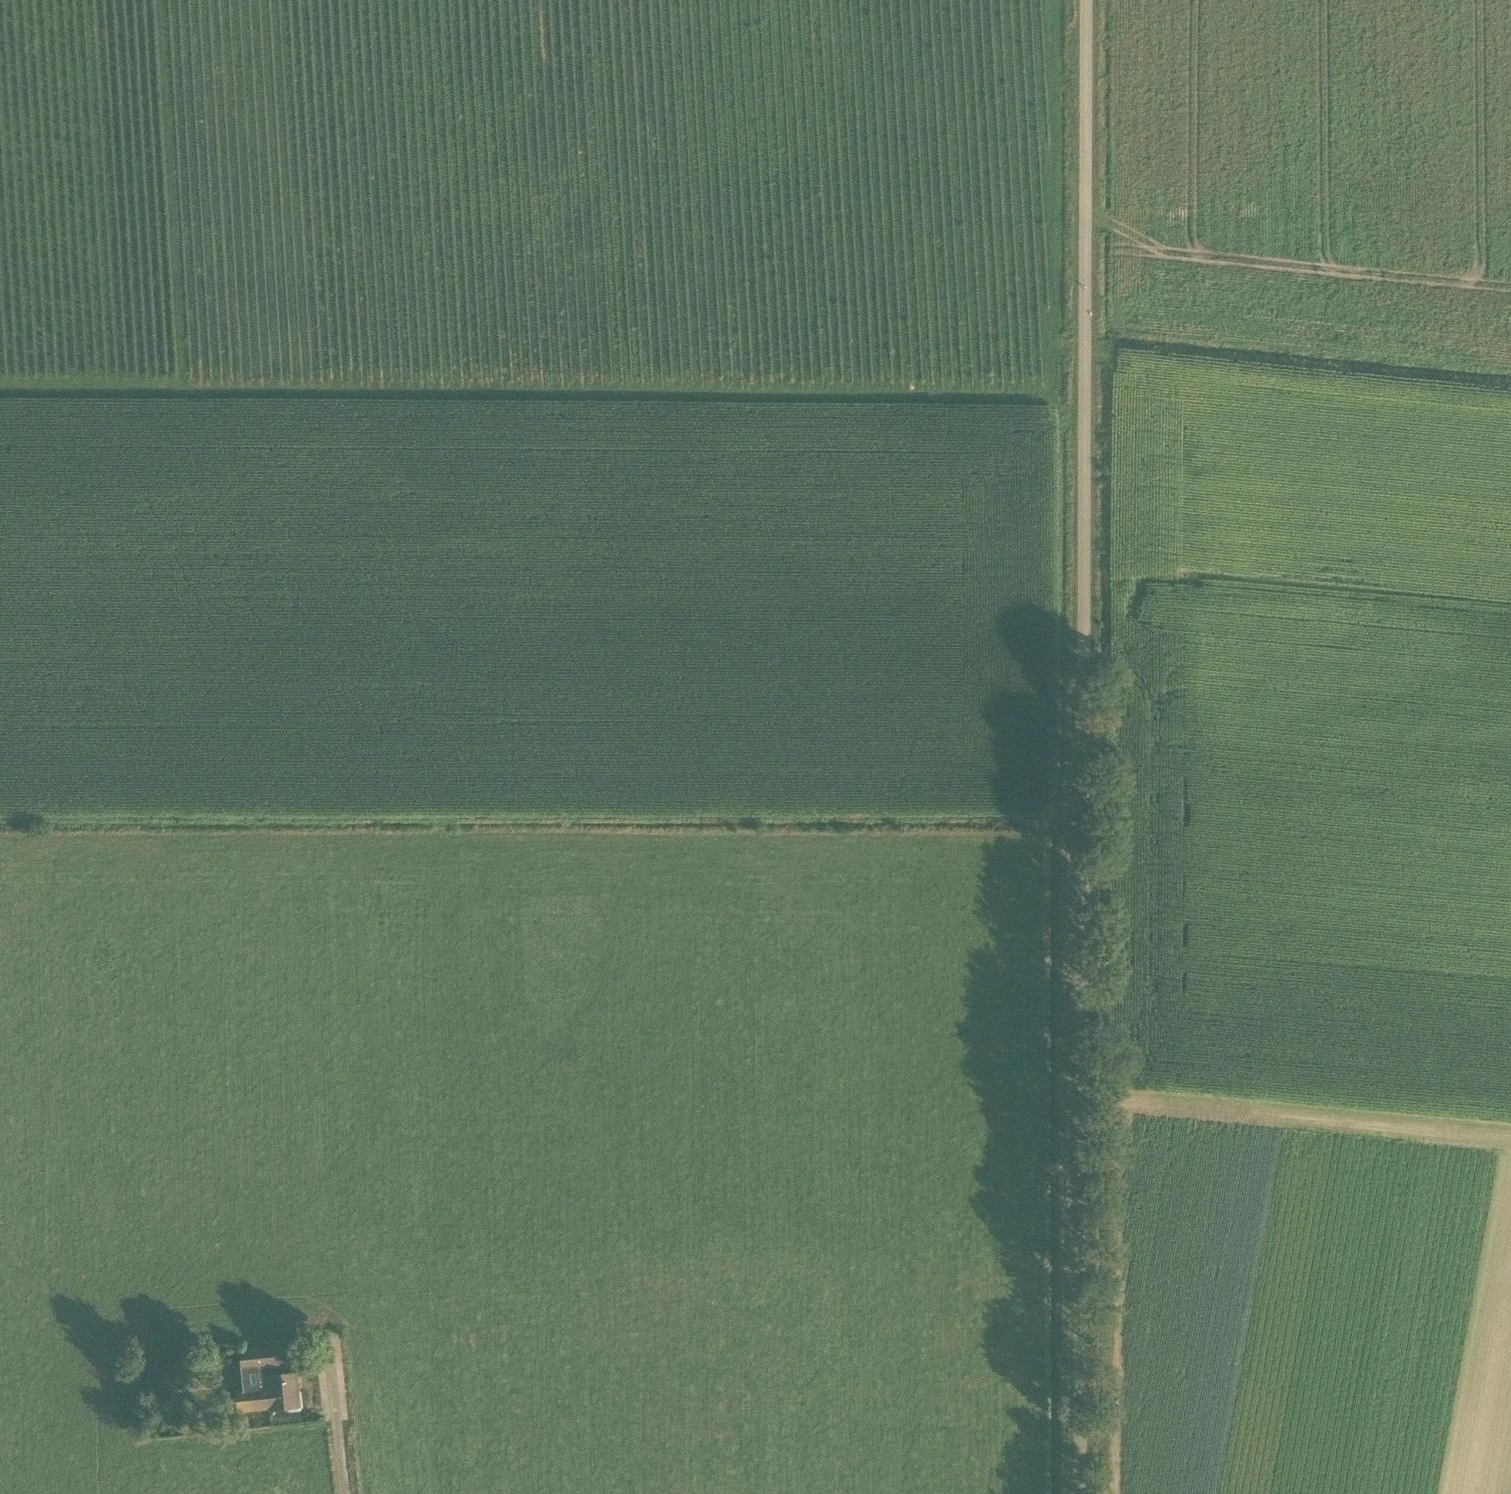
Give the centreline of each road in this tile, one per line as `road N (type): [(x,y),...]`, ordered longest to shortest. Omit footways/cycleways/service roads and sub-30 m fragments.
road 1 (unclassified): [(1083,1493),(1089,0)]

